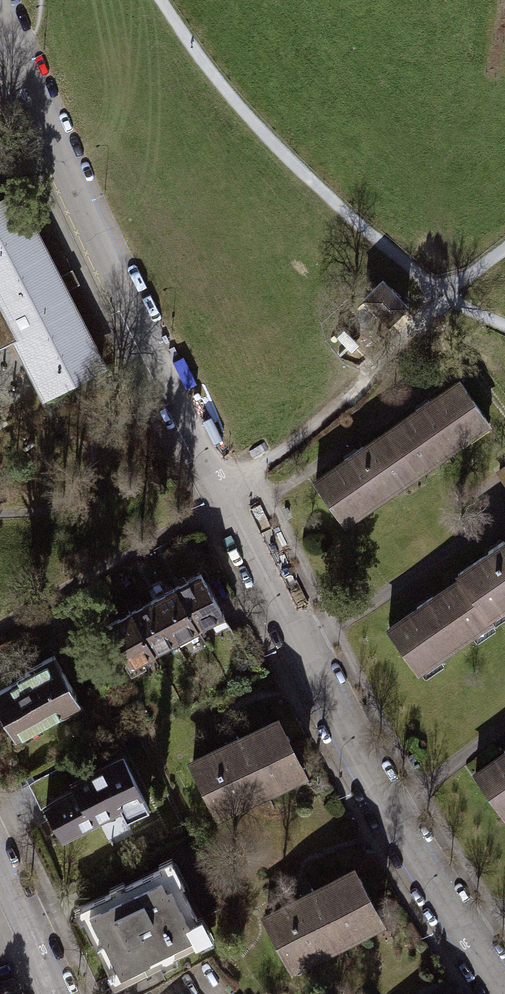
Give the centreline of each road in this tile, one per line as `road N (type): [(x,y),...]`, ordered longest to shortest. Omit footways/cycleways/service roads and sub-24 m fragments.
road 1 (residential): [(0,12),(325,703),(431,889),(504,991)]
road 2 (track): [(441,298),(259,136),(206,75),(159,0)]
road 3 (track): [(441,298),(334,407),(226,499)]
road 4 (residential): [(0,871),(55,993)]

